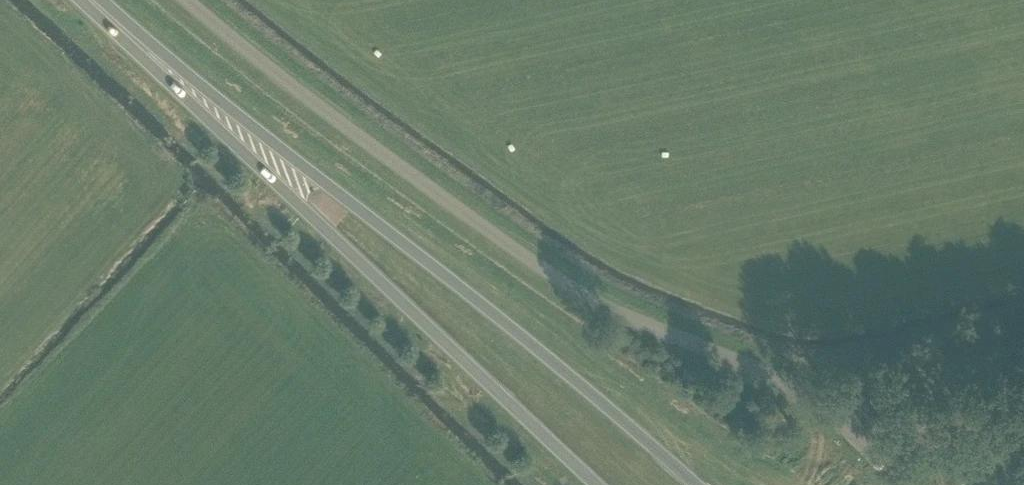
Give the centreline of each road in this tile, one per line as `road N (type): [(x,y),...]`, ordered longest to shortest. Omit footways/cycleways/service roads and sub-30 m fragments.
road 1 (unclassified): [(186,0),(547,272),(600,304),(788,386),(904,484)]
road 2 (trunk): [(696,484),(427,261),(155,47),(138,42)]
road 3 (trunk): [(138,42),(142,57),(596,484)]

